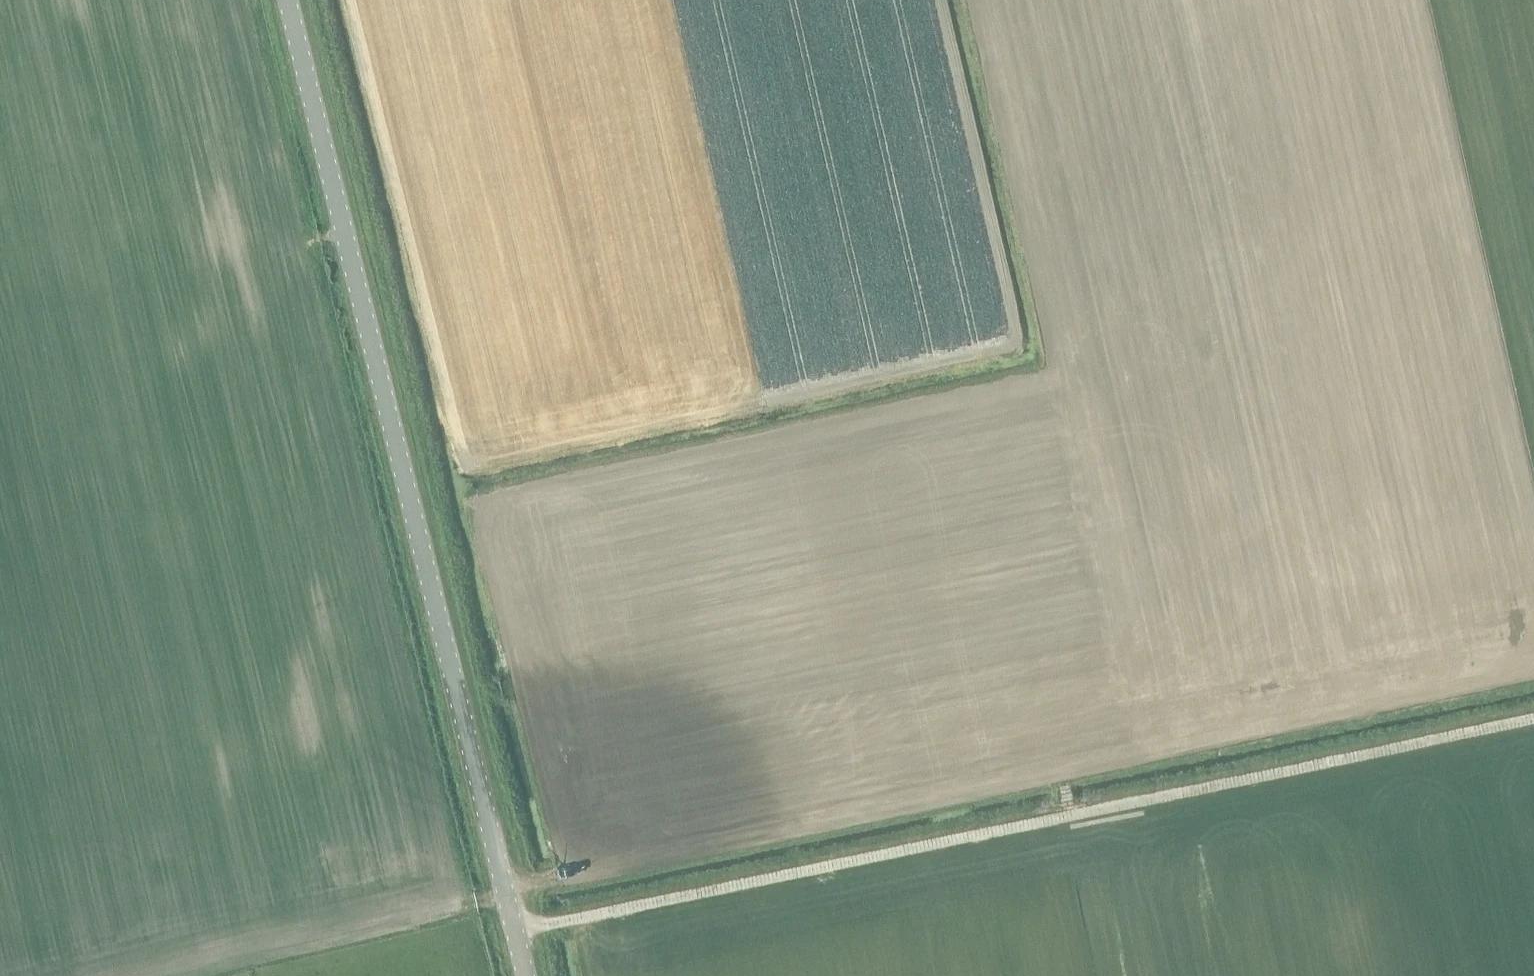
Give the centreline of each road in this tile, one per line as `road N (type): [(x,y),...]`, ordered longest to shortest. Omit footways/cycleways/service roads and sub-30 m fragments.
road 1 (unclassified): [(522,975),(283,0)]

